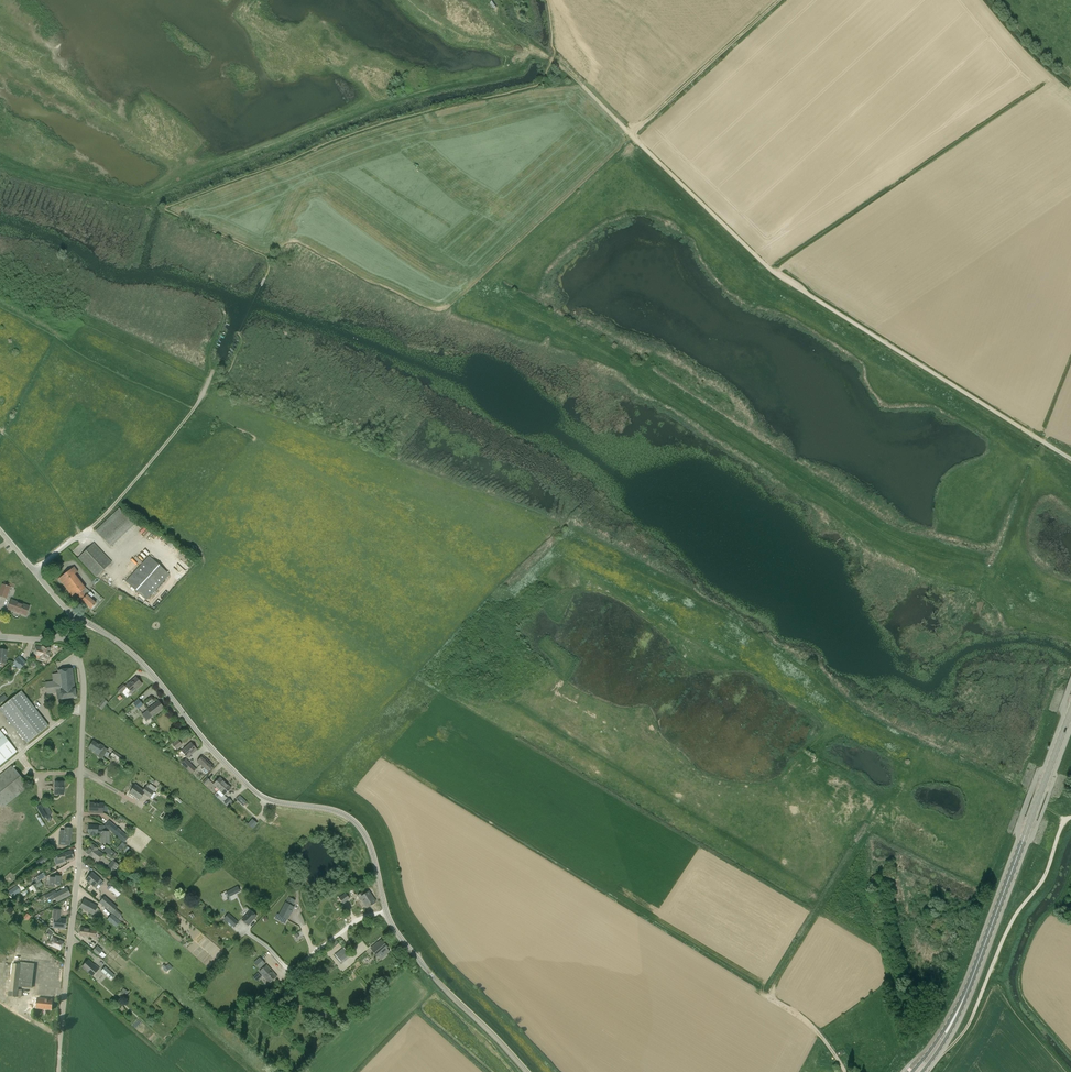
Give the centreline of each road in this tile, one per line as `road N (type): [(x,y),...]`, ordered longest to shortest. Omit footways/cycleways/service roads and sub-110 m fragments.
road 1 (track): [(1070,459),(770,270),(552,60)]
road 2 (track): [(529,51),(514,70),(414,93),(143,197),(0,160)]
road 3 (track): [(779,0),(473,281),(427,262)]
road 4 (tertiary): [(388,912),(361,826),(328,807),(259,795),(144,665),(77,617)]
road 5 (residential): [(61,1048),(84,695),(66,635)]
road 6 (track): [(846,1071),(814,1027),(769,998),(867,838)]
road 7 (track): [(933,1059),(967,1024),(1010,924),(1044,878),(1070,818)]
road 8 (secondary): [(974,974),(1070,711)]
road 9 (track): [(193,408),(122,497),(35,572)]
road 10 (tertiary): [(527,1071),(432,975),(388,912)]
road 11 (unclassified): [(388,912),(354,922),(292,968),(247,933)]
road 12 (track): [(921,747),(1066,820)]
road 13 (track): [(552,60),(462,31),(420,0)]

